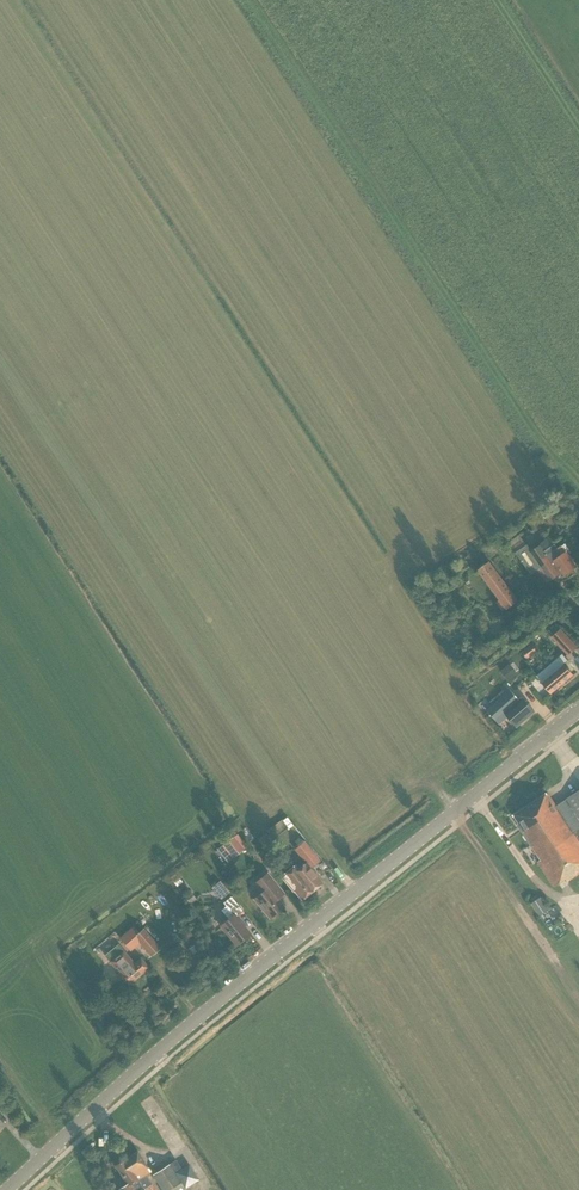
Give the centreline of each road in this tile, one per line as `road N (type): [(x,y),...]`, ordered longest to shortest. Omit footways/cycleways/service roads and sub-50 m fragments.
road 1 (tertiary): [(7,1189),(218,1001),(578,705)]

